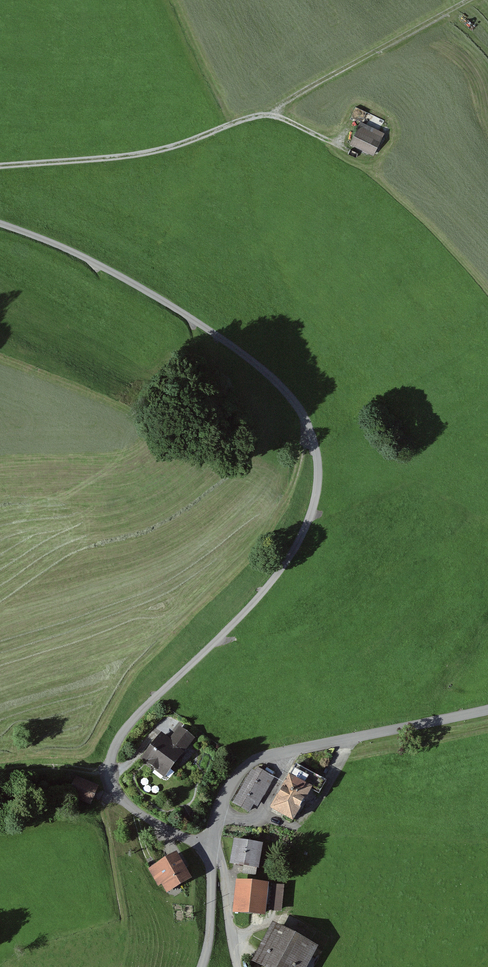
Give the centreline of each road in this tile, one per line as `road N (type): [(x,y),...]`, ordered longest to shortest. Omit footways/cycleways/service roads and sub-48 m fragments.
road 1 (residential): [(212,848),(119,796),(112,757),(126,728),(277,571),(309,519),(317,460),(302,412),(237,348),(89,260),(0,227)]
road 2 (track): [(0,166),(139,155),(265,115),(474,0)]
road 3 (unclassified): [(487,710),(289,748),(240,773),(212,848)]
road 4 (unclassified): [(241,966),(226,871),(212,848)]
road 5 (unclassified): [(212,848),(212,932),(200,966)]

